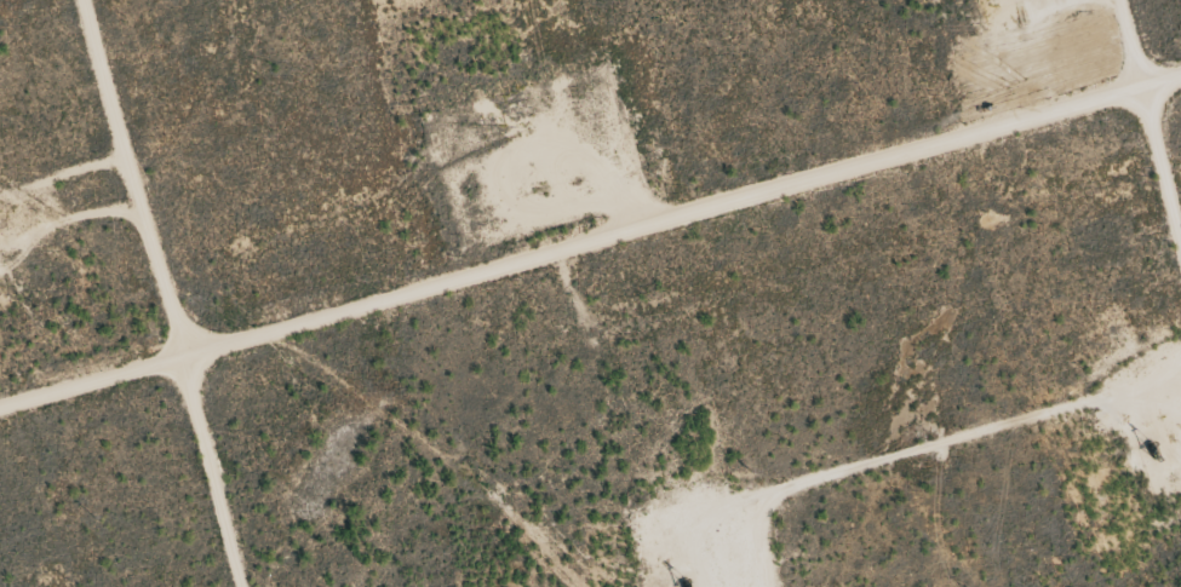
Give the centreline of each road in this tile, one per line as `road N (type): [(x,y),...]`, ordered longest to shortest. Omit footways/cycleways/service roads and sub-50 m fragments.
road 1 (track): [(0,403),(1180,76)]
road 2 (track): [(85,0),(249,586)]
road 3 (track): [(1180,223),(1122,0)]

